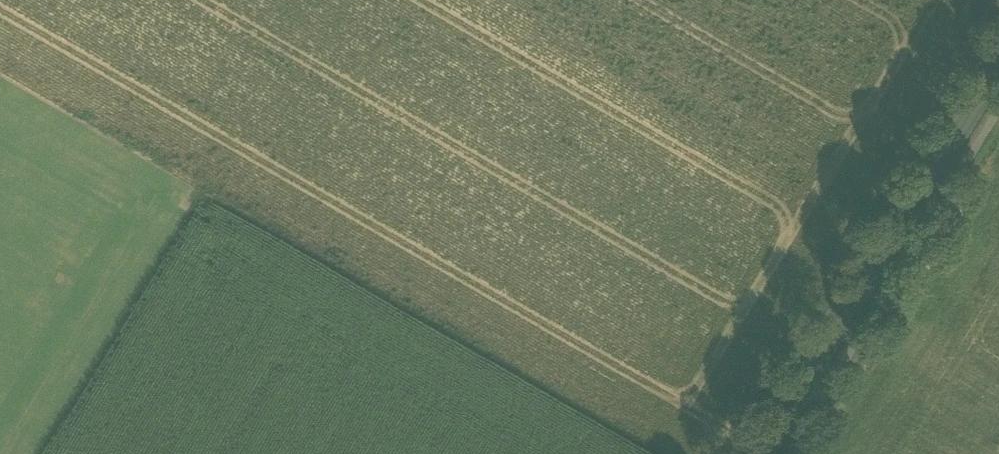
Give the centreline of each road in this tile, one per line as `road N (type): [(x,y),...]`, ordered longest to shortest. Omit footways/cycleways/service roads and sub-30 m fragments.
road 1 (primary): [(998,68),(761,453)]

